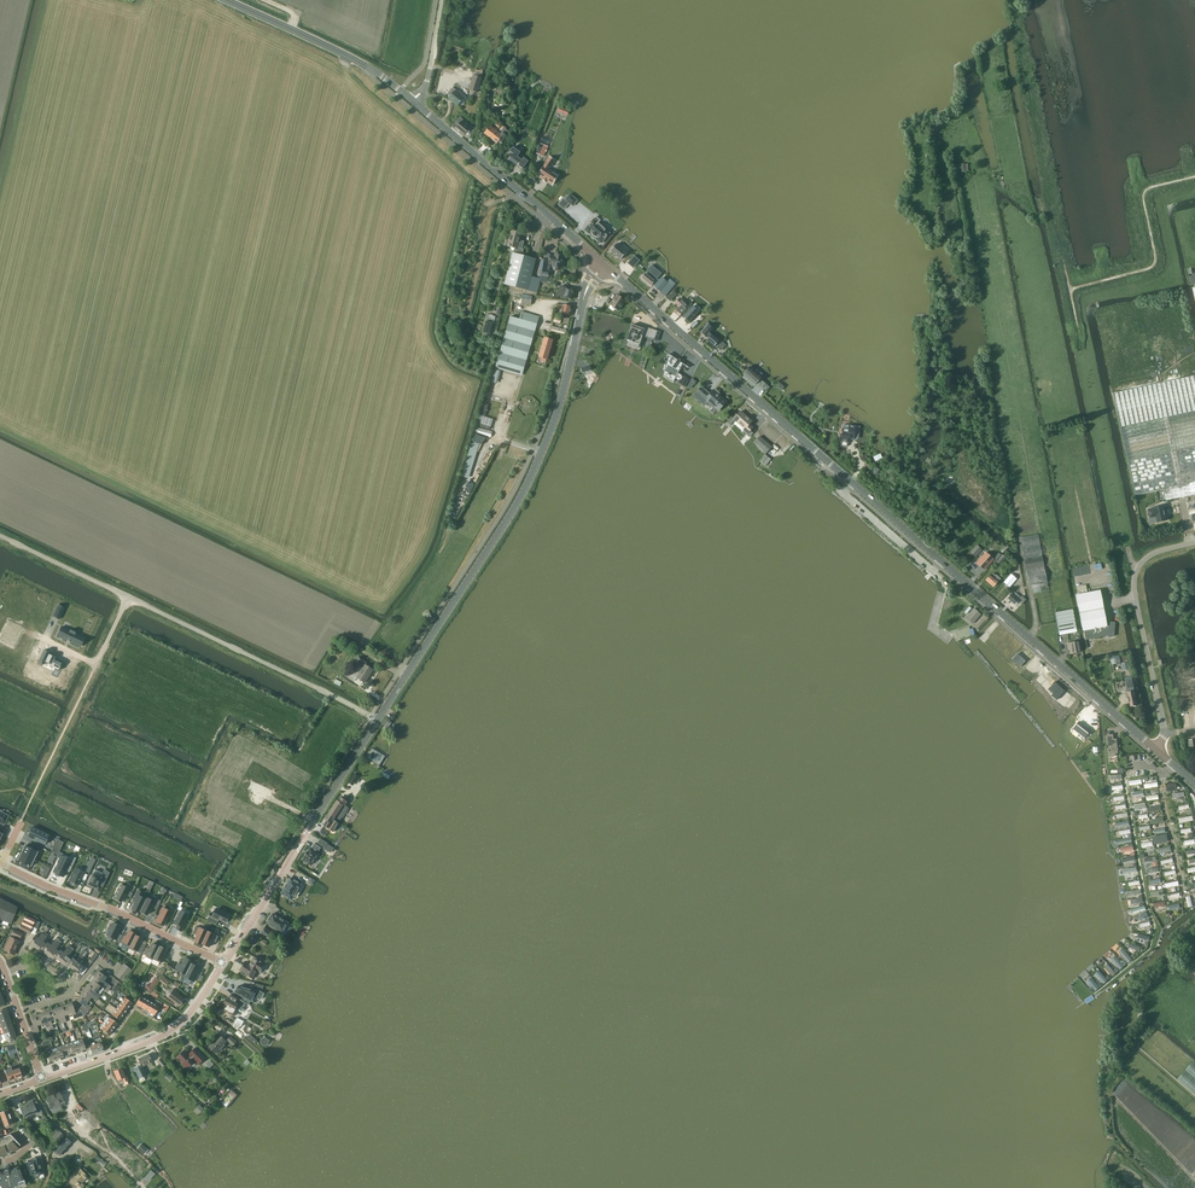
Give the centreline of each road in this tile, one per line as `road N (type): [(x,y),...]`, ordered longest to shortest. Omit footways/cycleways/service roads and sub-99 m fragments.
road 1 (tertiary): [(1156,749),(604,266)]
road 2 (tertiary): [(378,720),(526,487),(554,419),(585,294),(604,266)]
road 3 (residential): [(128,597),(378,720)]
road 4 (tertiary): [(604,266),(416,102)]
road 5 (residential): [(1156,749),(1164,724),(1135,581),(1154,553),(1194,543)]
road 6 (residential): [(1,864),(224,963)]
road 7 (tertiary): [(42,1078),(177,1025),(224,963)]
road 8 (tertiary): [(416,102),(362,64),(223,0)]
road 9 (tertiary): [(224,963),(313,821)]
road 10 (residential): [(20,628),(96,664),(128,597)]
road 11 (residential): [(0,535),(128,597)]
road 12 (residential): [(121,962),(114,971),(99,960),(70,997),(20,1014)]

